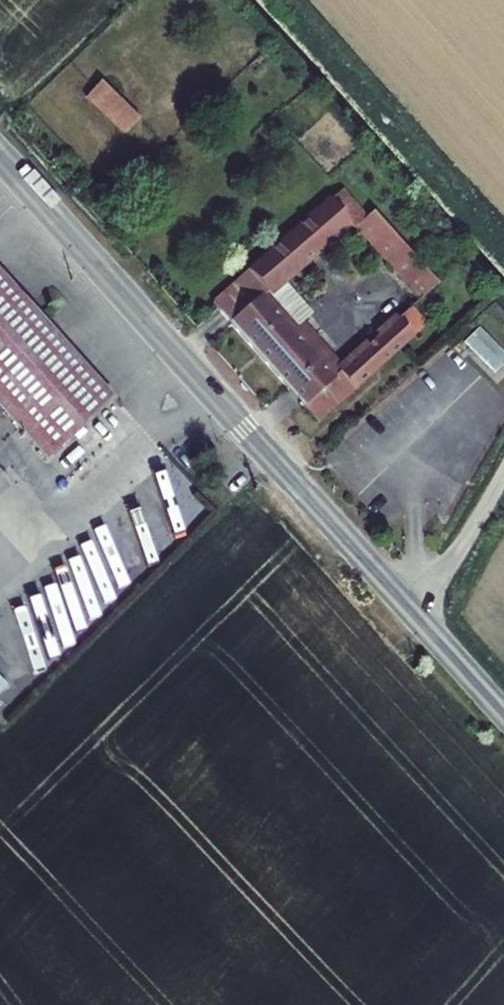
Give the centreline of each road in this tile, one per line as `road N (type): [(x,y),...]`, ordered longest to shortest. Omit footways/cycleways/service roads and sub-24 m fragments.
road 1 (tertiary): [(427,613),(0,147)]
road 2 (unclassified): [(427,613),(503,472)]

